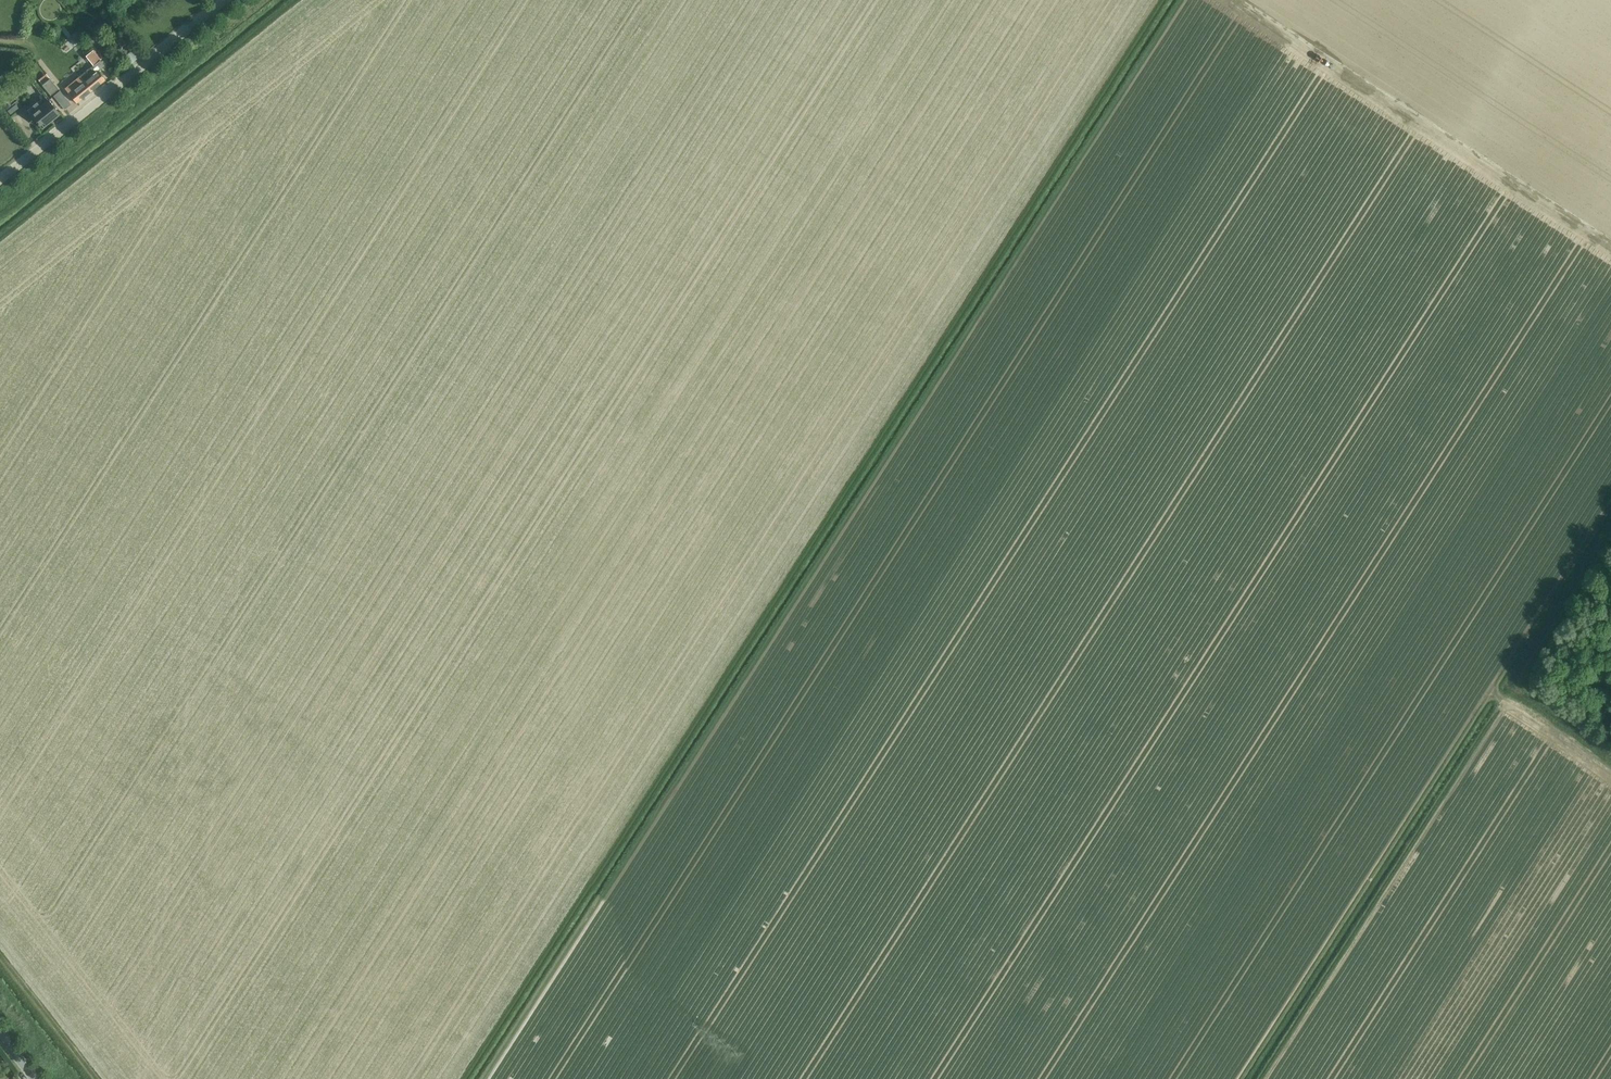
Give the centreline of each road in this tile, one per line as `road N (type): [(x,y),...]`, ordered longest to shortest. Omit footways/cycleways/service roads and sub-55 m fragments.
road 1 (unclassified): [(0,179),(225,0)]

